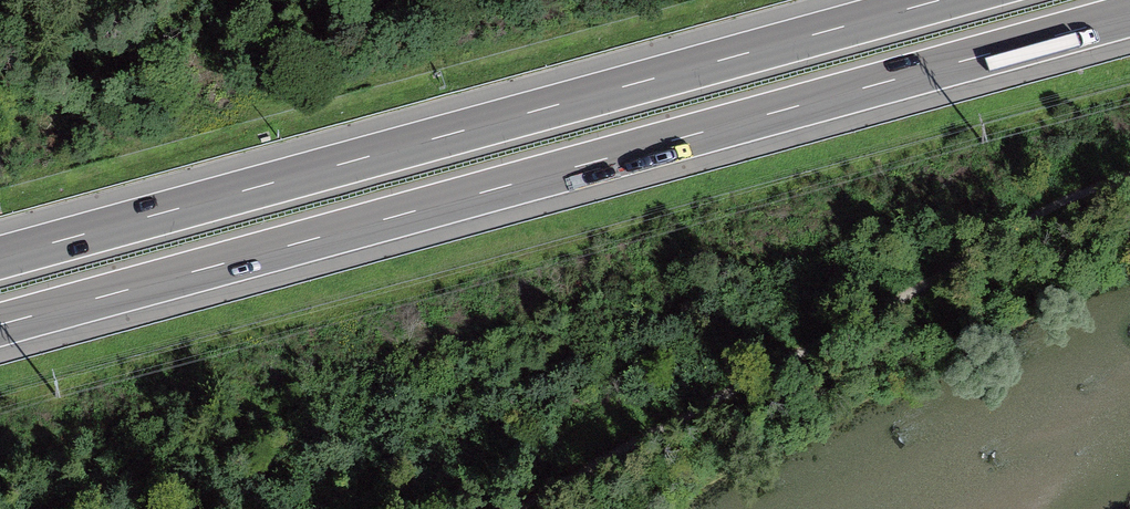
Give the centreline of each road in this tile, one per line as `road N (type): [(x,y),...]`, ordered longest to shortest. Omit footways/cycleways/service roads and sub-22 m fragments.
road 1 (motorway): [(0,326),(1129,17)]
road 2 (motorway): [(939,0),(0,257)]
road 3 (track): [(1129,188),(1021,226),(528,508)]

